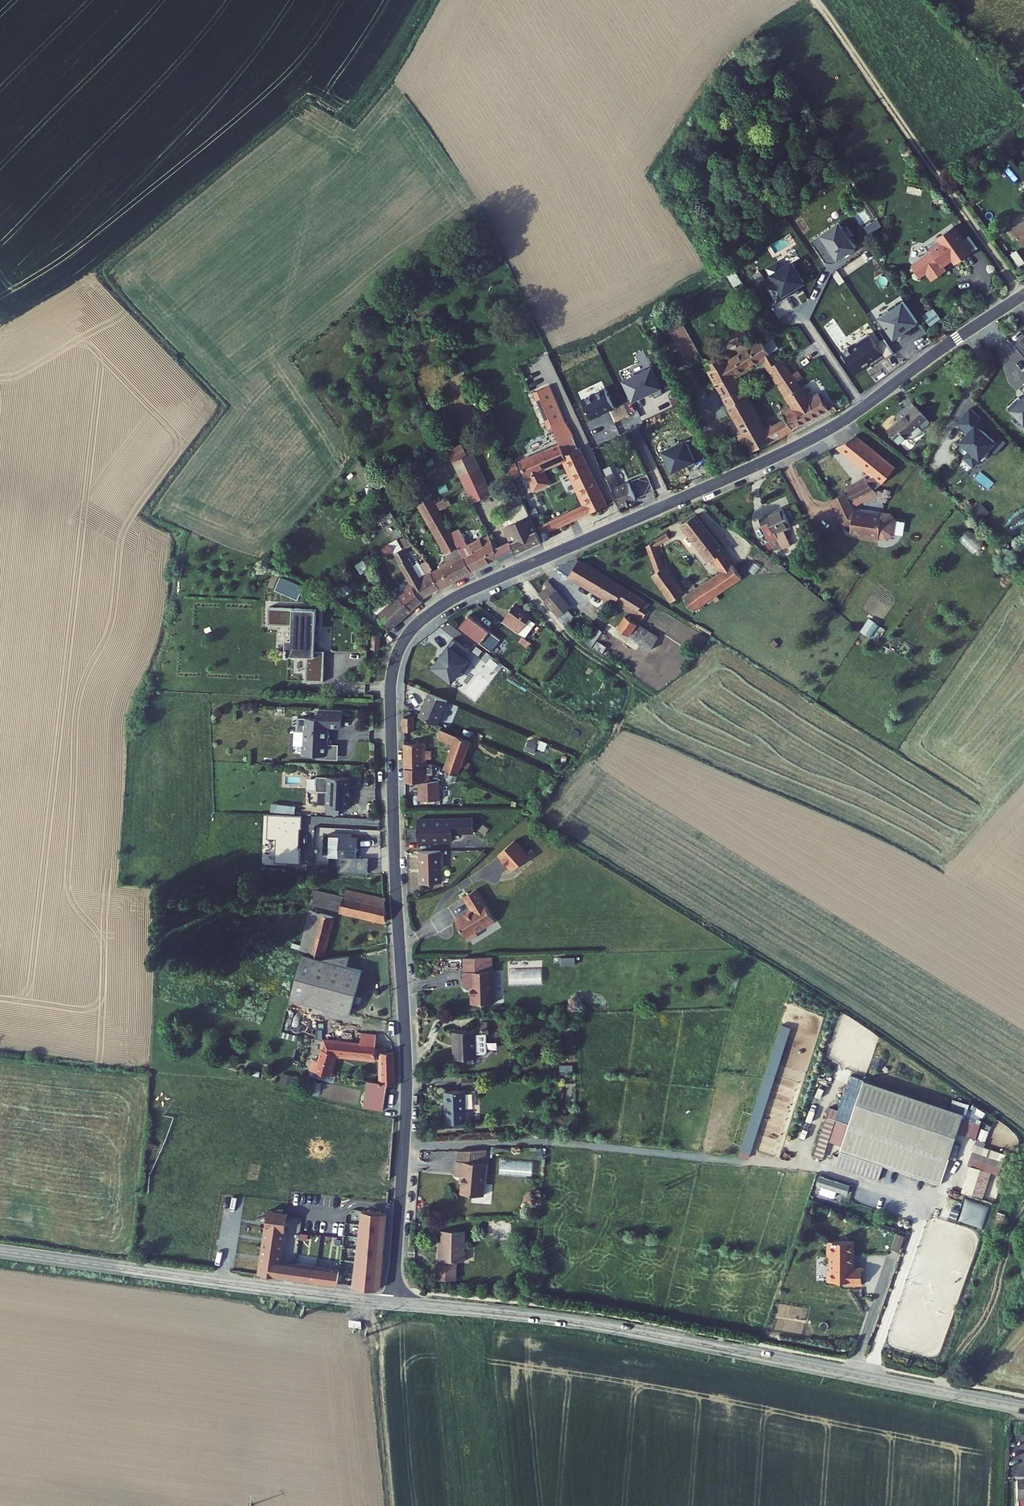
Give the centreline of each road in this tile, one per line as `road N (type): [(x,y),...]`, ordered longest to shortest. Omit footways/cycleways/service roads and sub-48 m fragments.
road 1 (residential): [(1023,295),(833,426),(460,595),(401,645),(391,704),(406,1109),(393,1303)]
road 2 (secondary): [(1023,1410),(602,1326),(393,1303)]
road 3 (secondary): [(393,1303),(0,1251)]
road 4 (track): [(1020,298),(816,0)]
road 5 (track): [(404,1146),(552,1143)]

